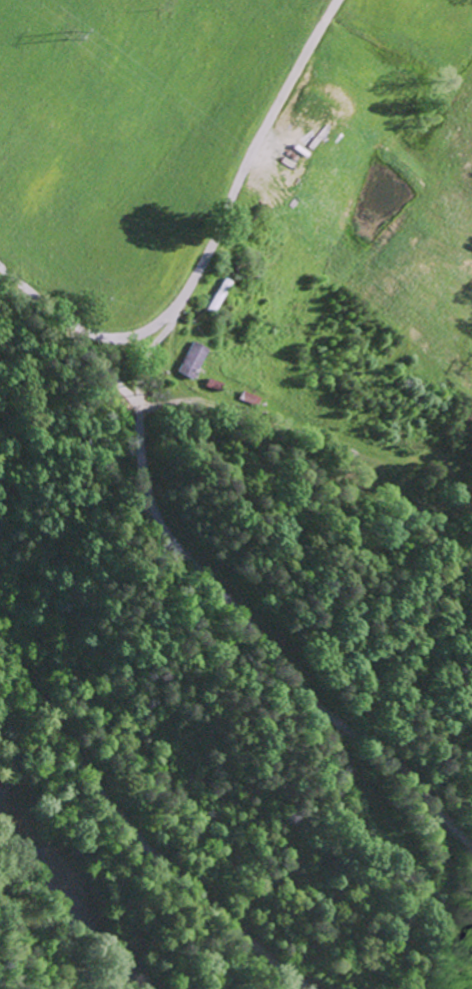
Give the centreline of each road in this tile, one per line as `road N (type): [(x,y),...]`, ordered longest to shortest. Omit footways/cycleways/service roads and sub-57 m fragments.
road 1 (residential): [(184,289),(140,381),(138,466),(157,519),(295,685),(408,771),(471,845)]
road 2 (residential): [(0,268),(79,328),(120,335),(154,321),(210,243),(335,0)]
road 3 (residential): [(0,637),(122,811),(232,921),(318,988)]

